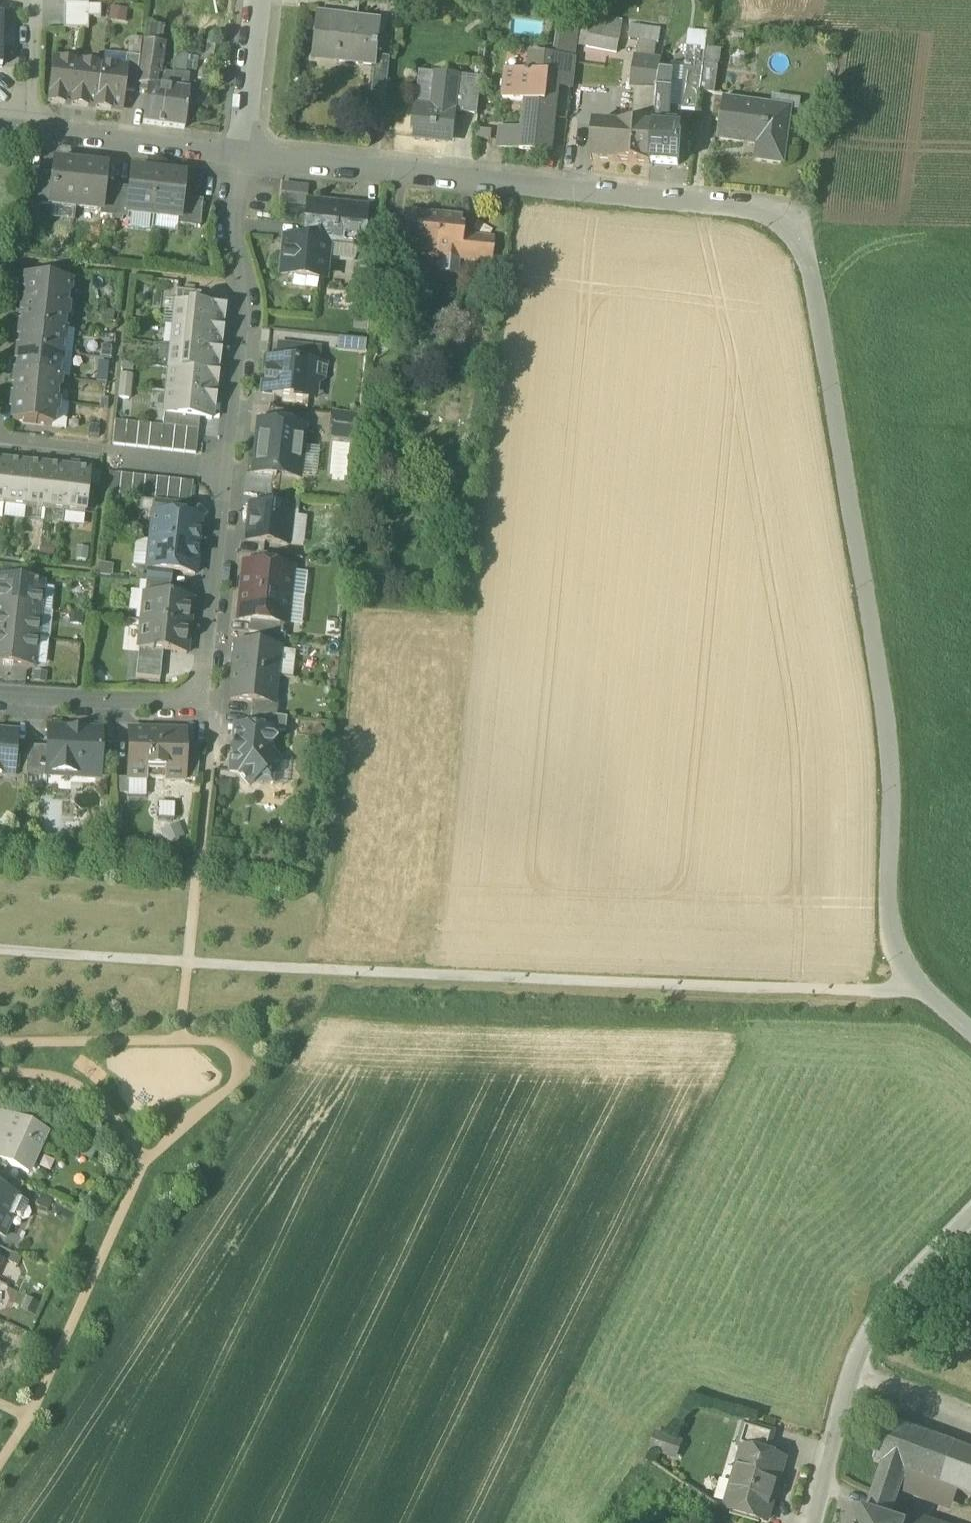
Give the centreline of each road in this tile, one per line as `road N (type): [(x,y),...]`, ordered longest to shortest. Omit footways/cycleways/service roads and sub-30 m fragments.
road 1 (residential): [(240,154),(788,220),(804,243),(889,722),(893,944),(927,994),(970,1031)]
road 2 (track): [(927,994),(0,953)]
road 3 (residential): [(0,701),(207,707),(254,316),(232,220),(240,154)]
road 4 (residential): [(970,1214),(916,1270),(862,1343),(810,1522)]
road 5 (residential): [(25,131),(240,154)]
road 6 (residential): [(258,0),(240,154)]
road 7 (residential): [(25,131),(29,0)]

